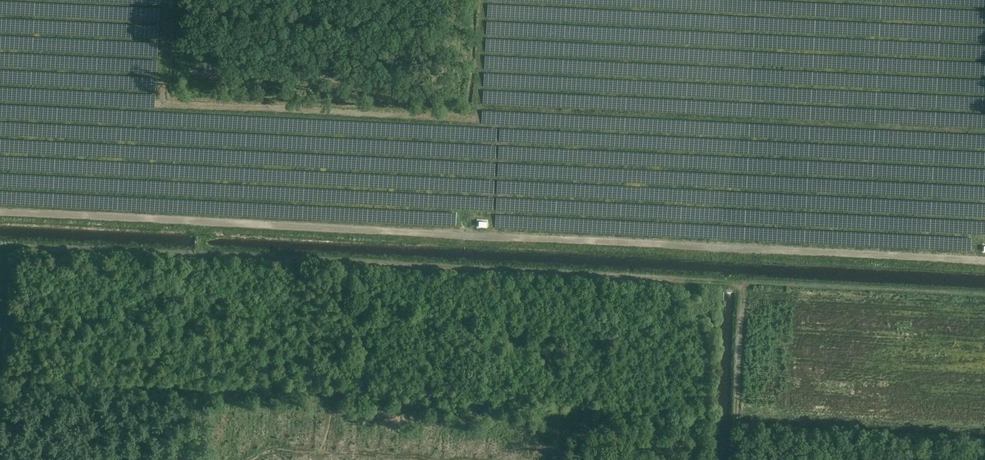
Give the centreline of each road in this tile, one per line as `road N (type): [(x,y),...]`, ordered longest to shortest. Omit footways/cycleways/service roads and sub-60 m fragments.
road 1 (track): [(733,459),(743,285),(0,249)]

